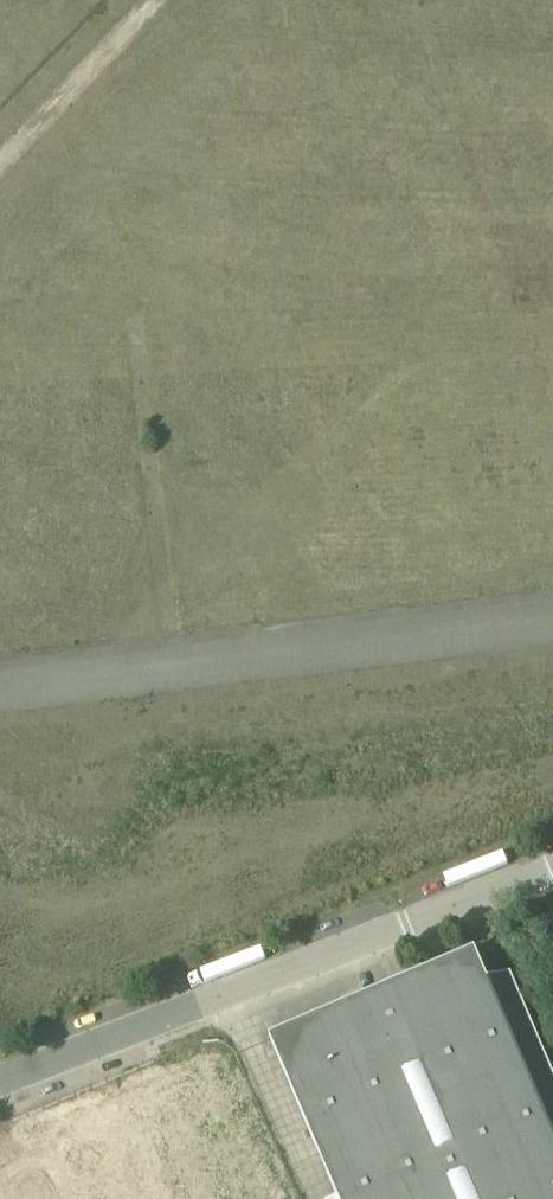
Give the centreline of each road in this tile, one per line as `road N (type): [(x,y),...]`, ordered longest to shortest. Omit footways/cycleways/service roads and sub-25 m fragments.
road 1 (residential): [(0,1081),(552,868)]

